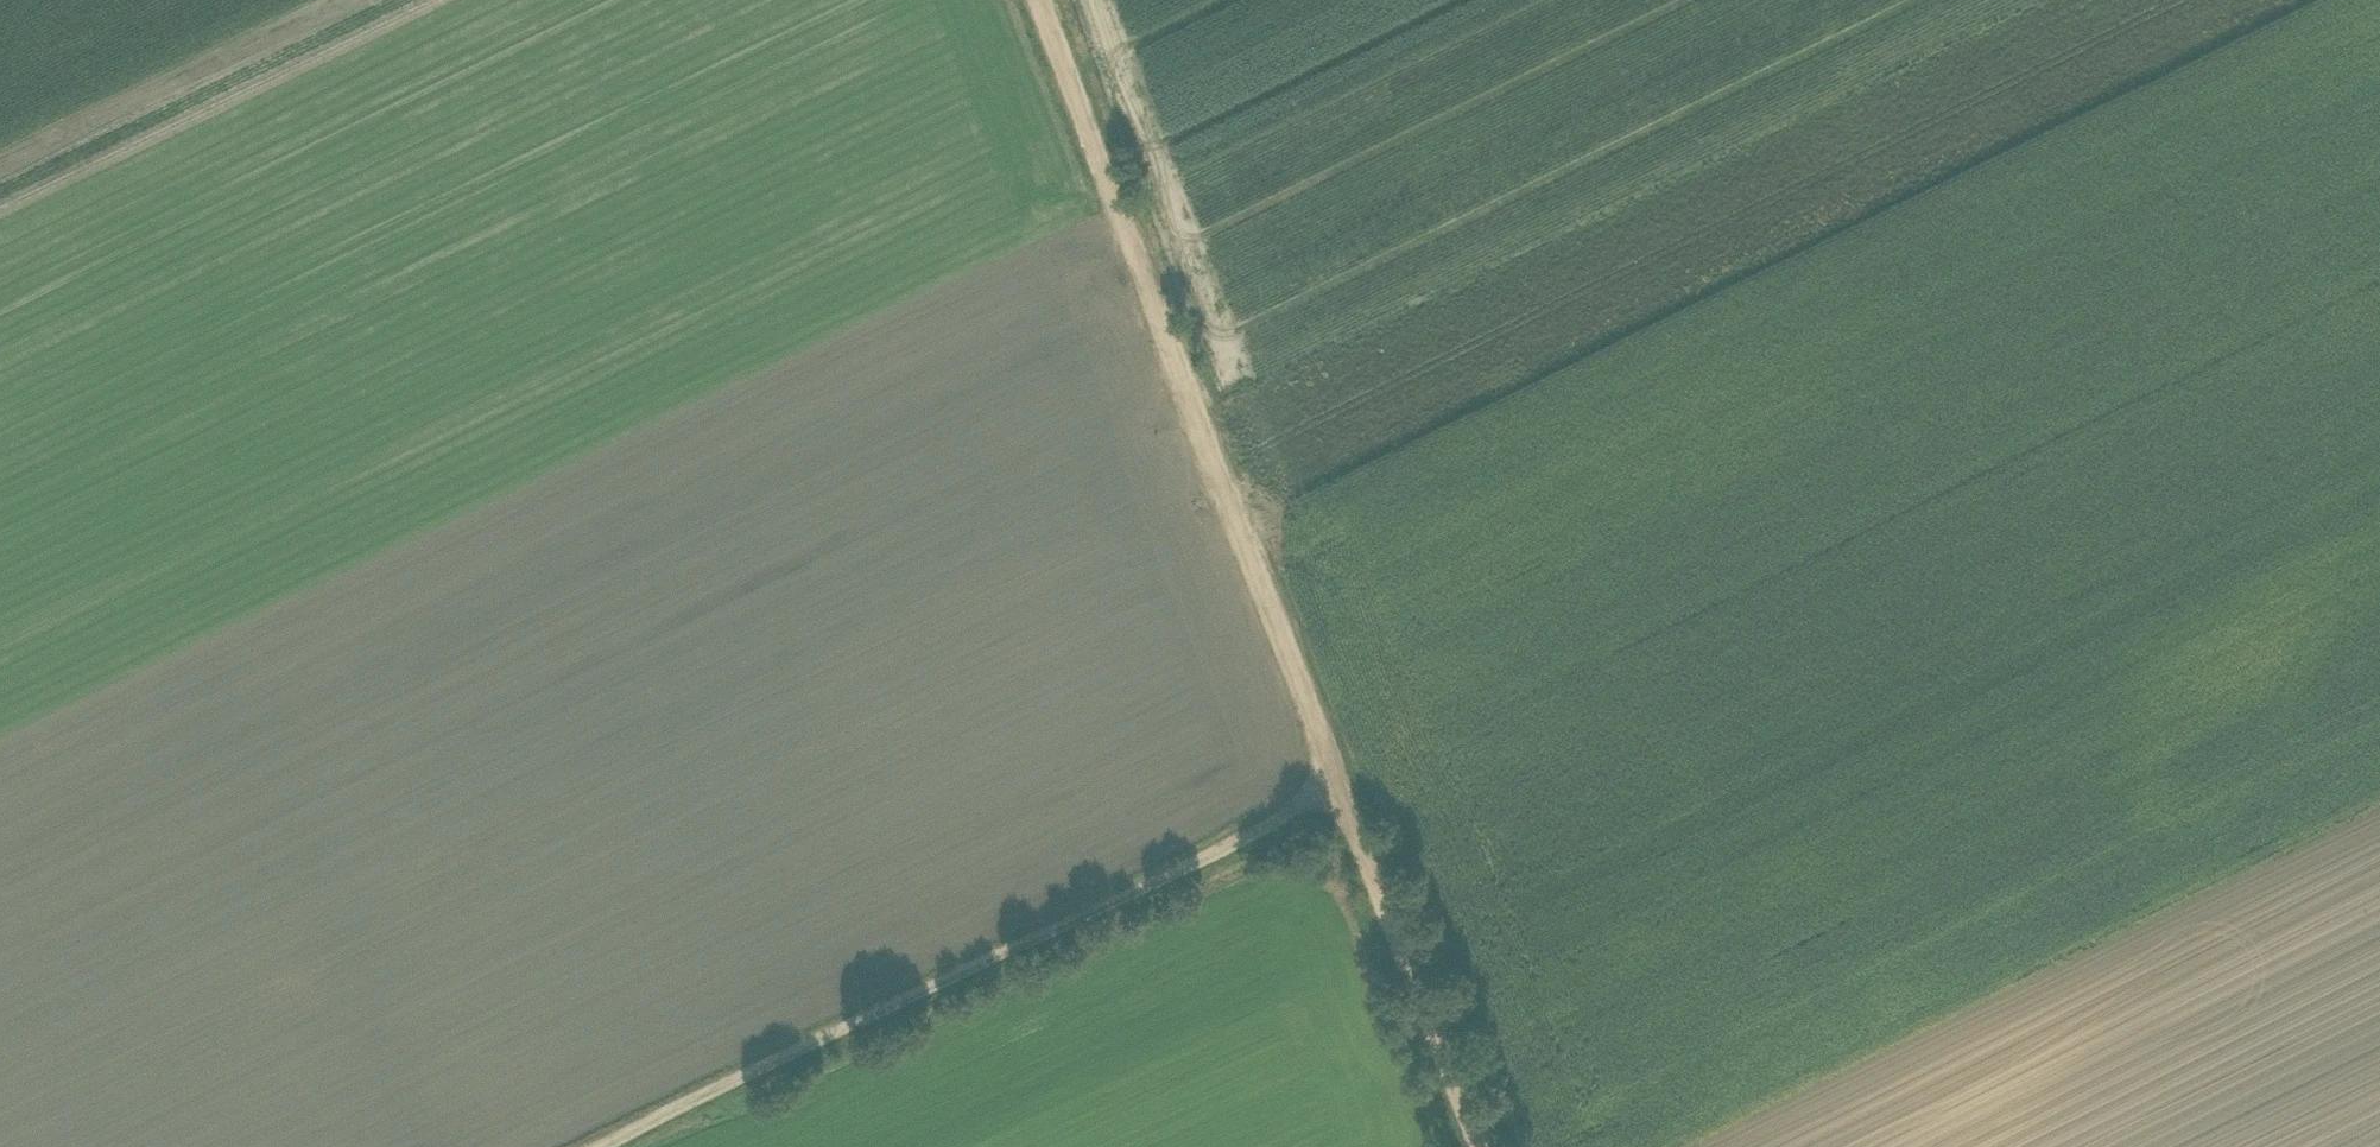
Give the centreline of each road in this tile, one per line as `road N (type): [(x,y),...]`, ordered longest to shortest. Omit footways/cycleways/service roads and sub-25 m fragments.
road 1 (track): [(1340,794),(1035,0)]
road 2 (track): [(1340,794),(605,1146)]
road 3 (track): [(1476,1146),(1340,794)]

